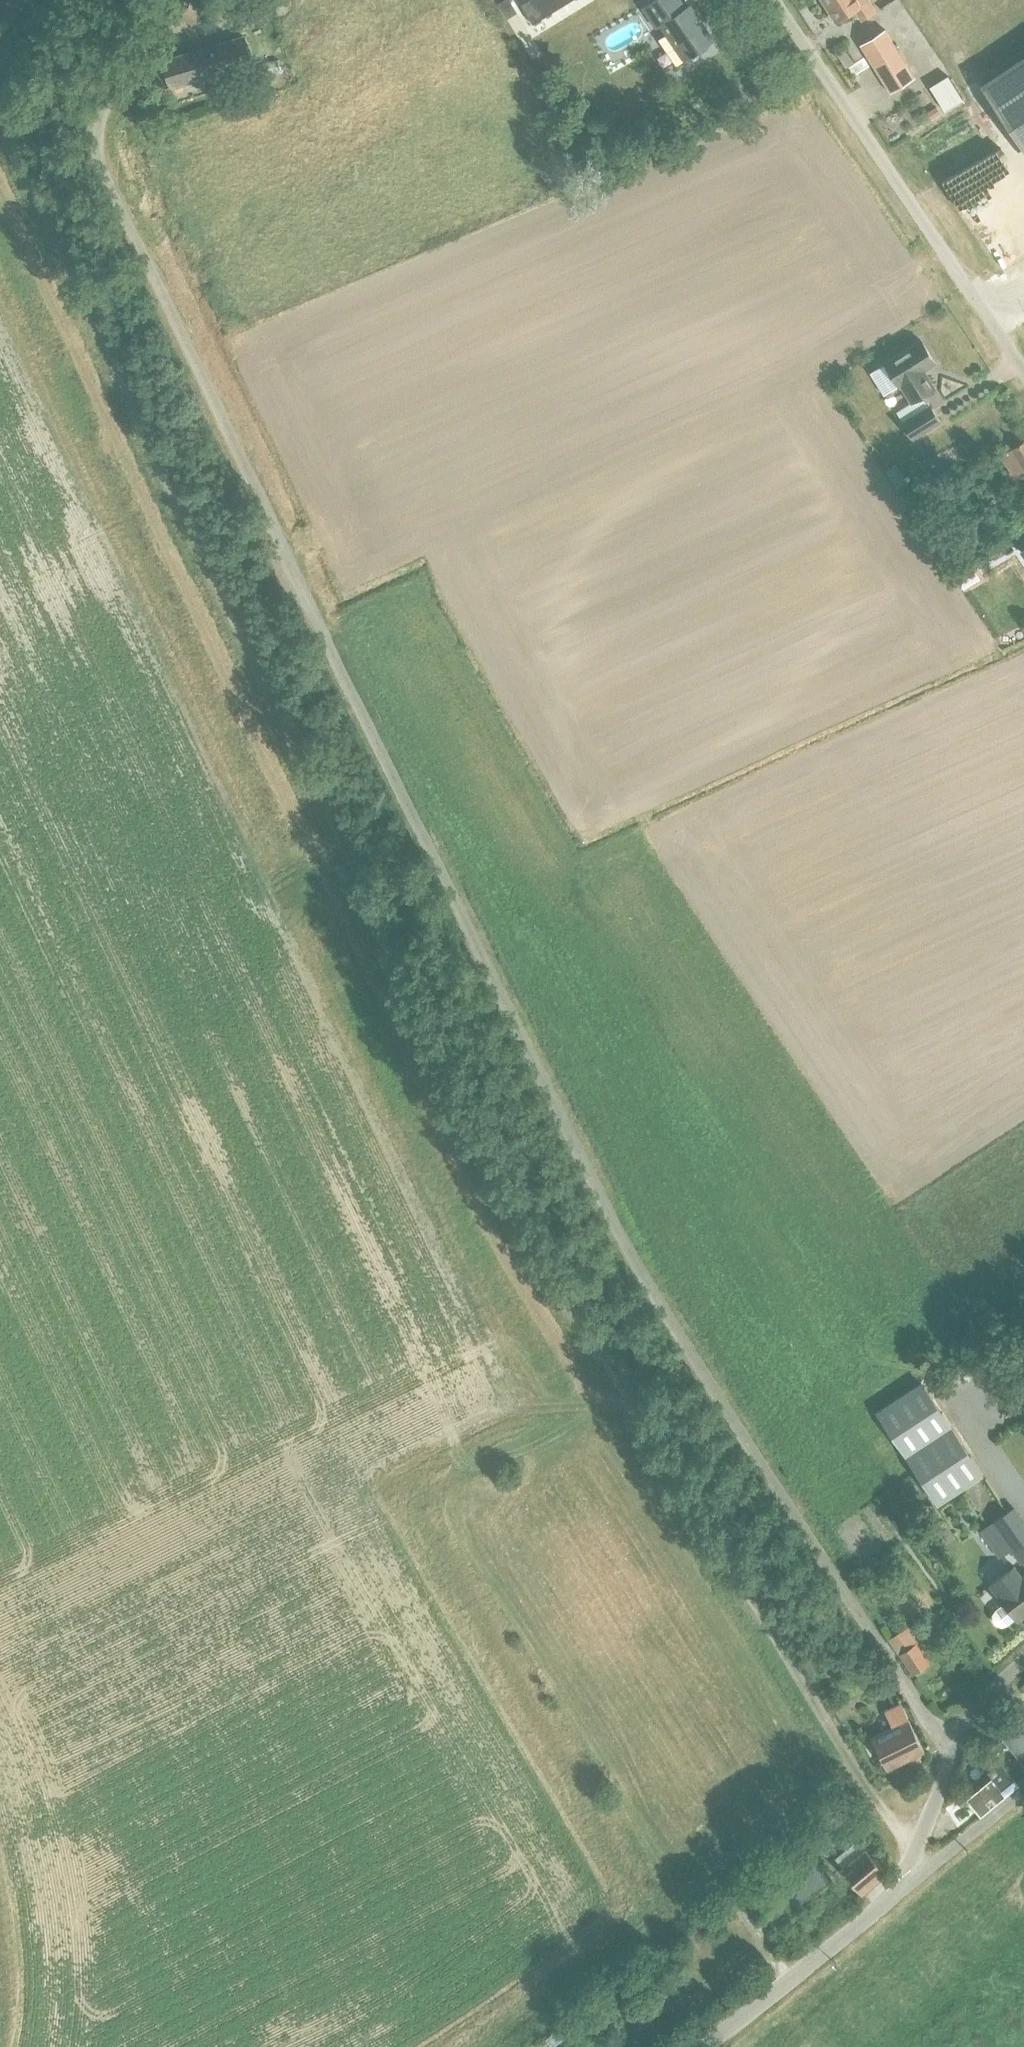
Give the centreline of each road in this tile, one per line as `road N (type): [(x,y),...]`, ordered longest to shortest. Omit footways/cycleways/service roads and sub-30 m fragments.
road 1 (track): [(917,1878),(900,1837),(527,1251),(30,189),(13,128),(16,82),(44,0)]
road 2 (unclassified): [(950,1741),(722,1393),(636,1236),(132,210),(103,143),(163,0)]
road 3 (unclassified): [(1023,381),(771,0)]
road 4 (unclassified): [(702,2046),(917,1878)]
road 5 (unclassified): [(917,1878),(920,1841),(952,1758),(950,1741)]
road 6 (unclassified): [(917,1878),(1023,1788)]

